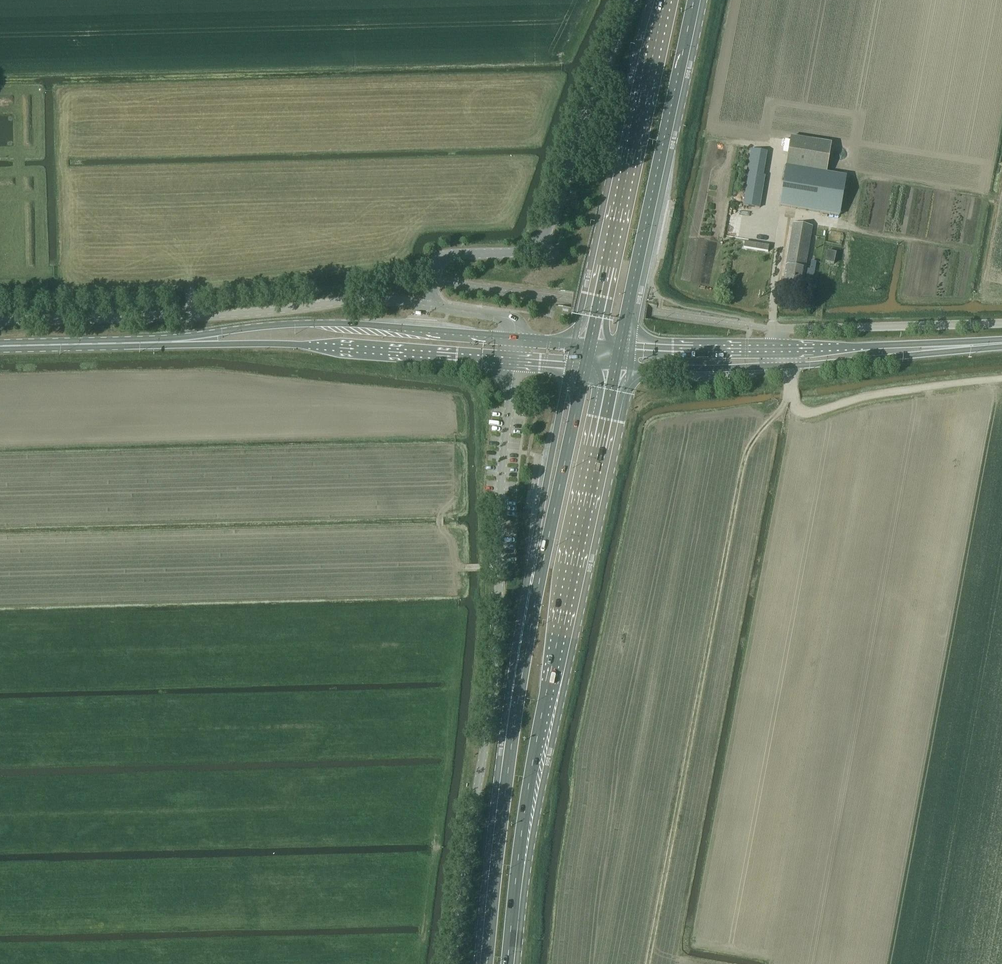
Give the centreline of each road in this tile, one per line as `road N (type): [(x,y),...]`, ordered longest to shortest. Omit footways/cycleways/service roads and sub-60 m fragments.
road 1 (primary): [(585,365),(508,743),(483,963)]
road 2 (primary): [(510,963),(565,593),(616,367)]
road 3 (unclassified): [(0,321),(251,313),(356,299),(430,306)]
road 4 (unclassified): [(435,281),(454,255),(520,253),(543,239),(627,0)]
road 5 (unclassified): [(499,595),(456,963)]
road 6 (primary): [(620,345),(695,0)]
road 7 (primary): [(665,0),(590,343)]
road 8 (secondary): [(516,339),(326,323),(177,342)]
road 9 (secondary): [(177,342),(514,362)]
road 10 (unclassified): [(499,595),(514,362)]
road 11 (unclassified): [(1001,325),(775,329)]
road 12 (secondary): [(1001,343),(778,348)]
road 13 (secondary): [(787,366),(1001,344)]
road 14 (secondary): [(177,342),(0,347)]
road 15 (secondary): [(616,367),(787,366)]
road 16 (secondary): [(778,348),(620,345)]

